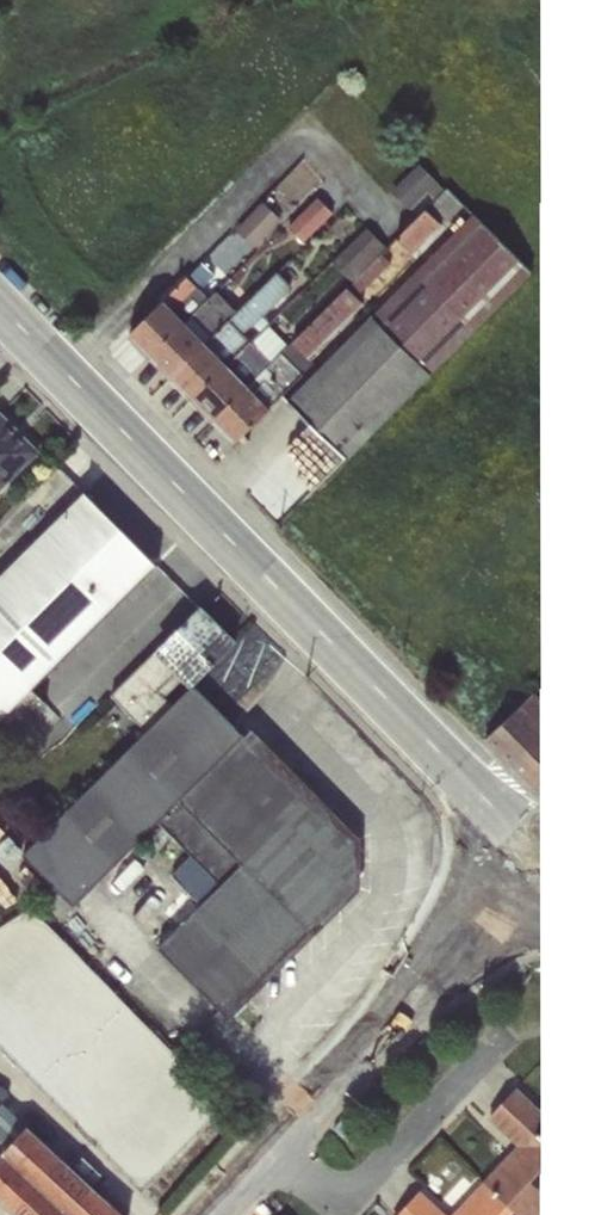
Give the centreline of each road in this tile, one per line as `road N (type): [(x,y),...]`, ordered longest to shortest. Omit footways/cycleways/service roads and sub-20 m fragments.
road 1 (secondary): [(543,855),(0,302)]
road 2 (residential): [(543,855),(269,1144)]
road 3 (residential): [(269,1144),(339,1208),(500,1040)]

